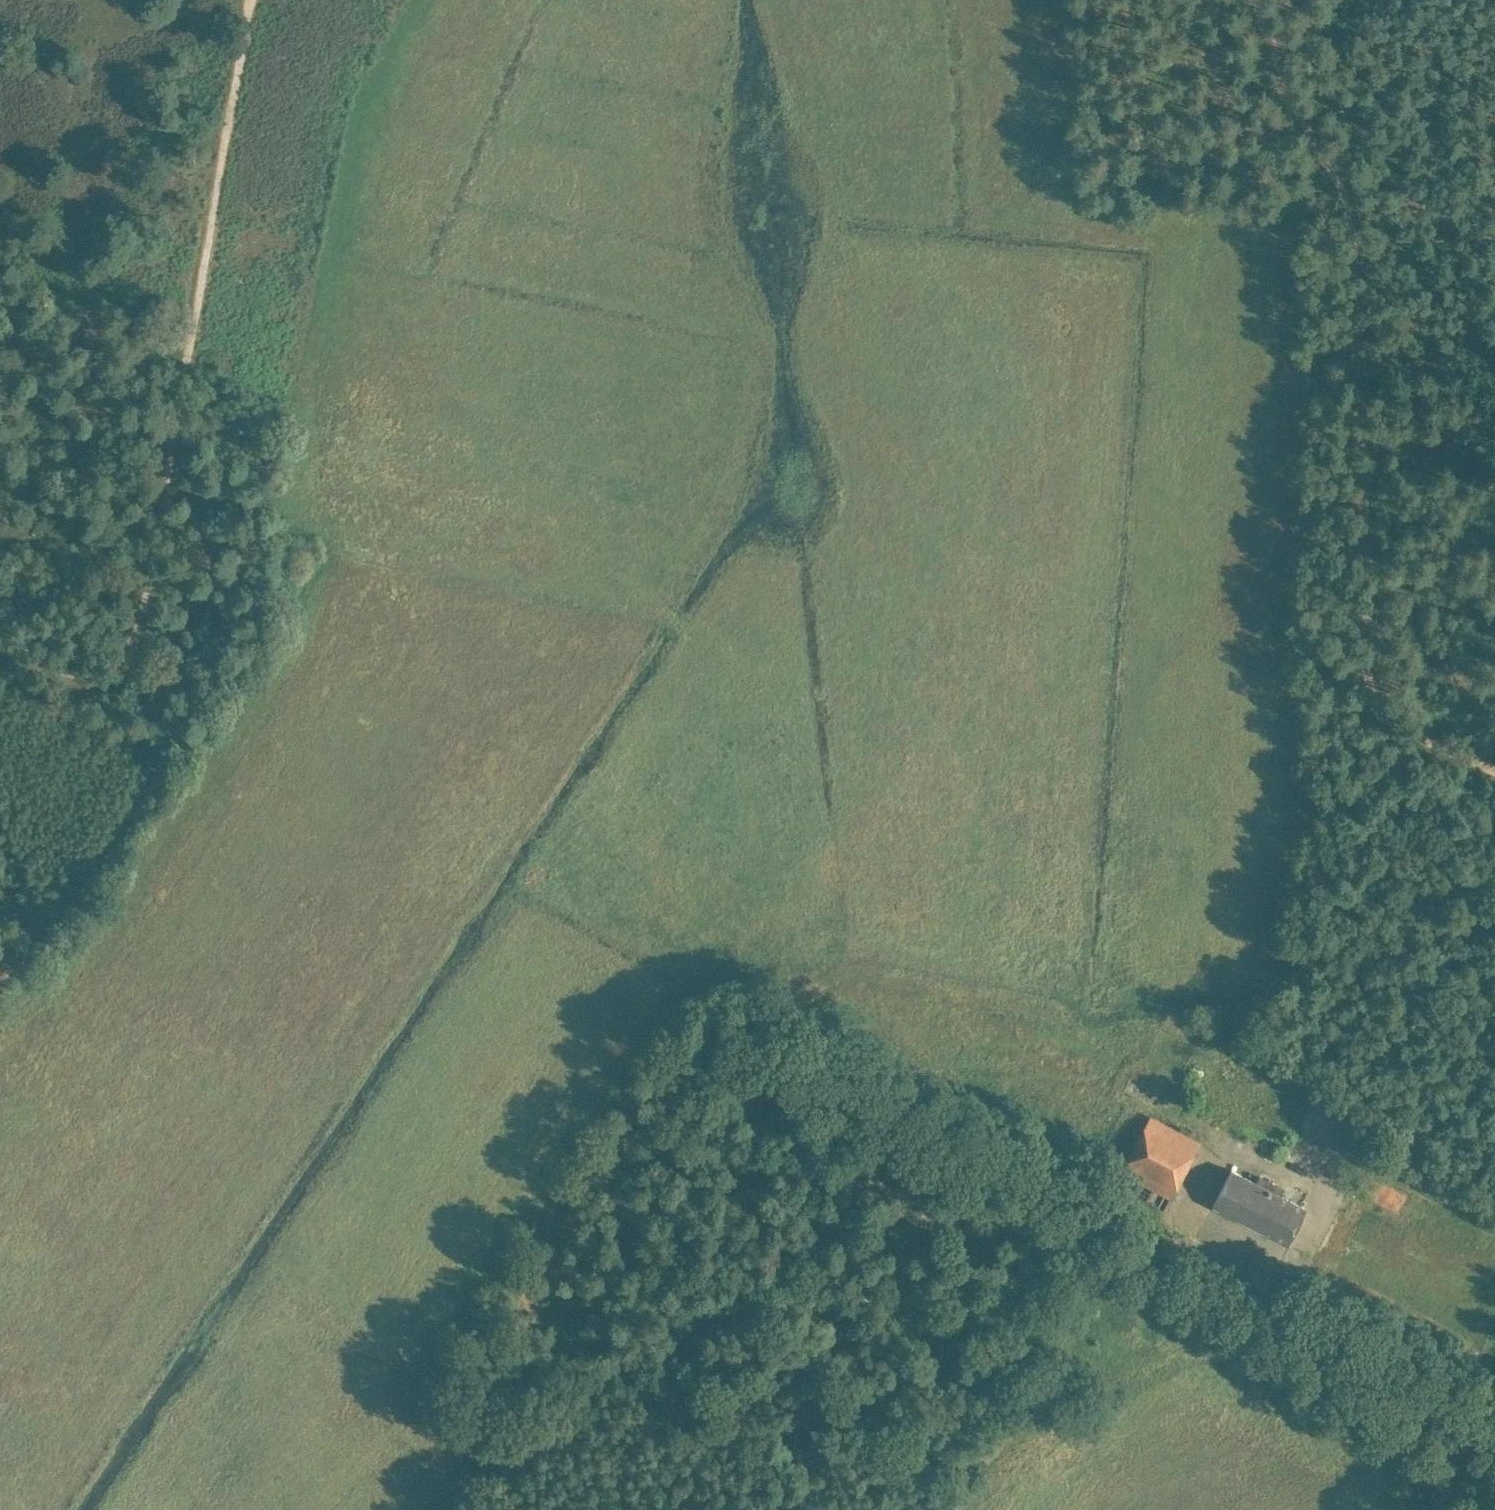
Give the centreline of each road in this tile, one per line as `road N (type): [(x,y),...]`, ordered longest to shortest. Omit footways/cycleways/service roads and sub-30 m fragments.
road 1 (track): [(1251,0),(1284,101),(1328,181),(1349,192),(1374,697),(1494,756)]
road 2 (track): [(243,0),(189,389),(130,659),(95,677),(0,629)]

